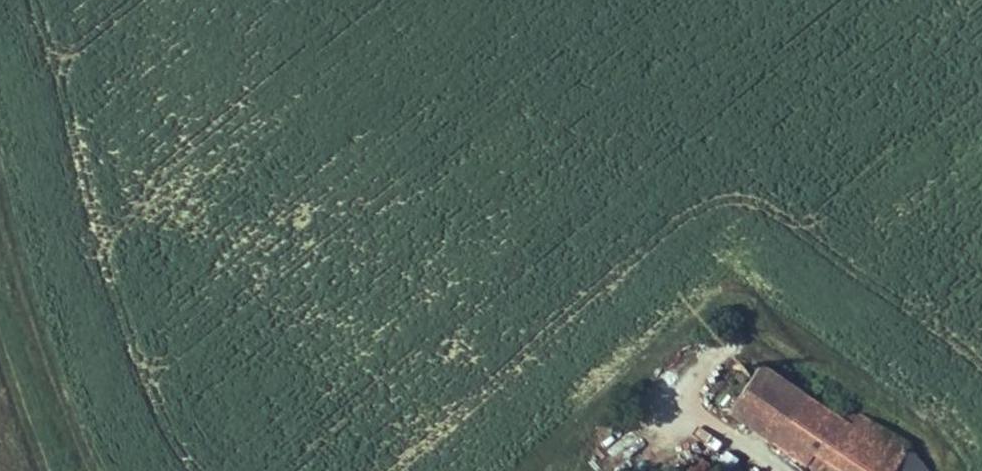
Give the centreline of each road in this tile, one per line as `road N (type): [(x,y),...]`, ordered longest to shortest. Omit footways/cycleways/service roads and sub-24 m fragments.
road 1 (track): [(0,328),(46,470)]

